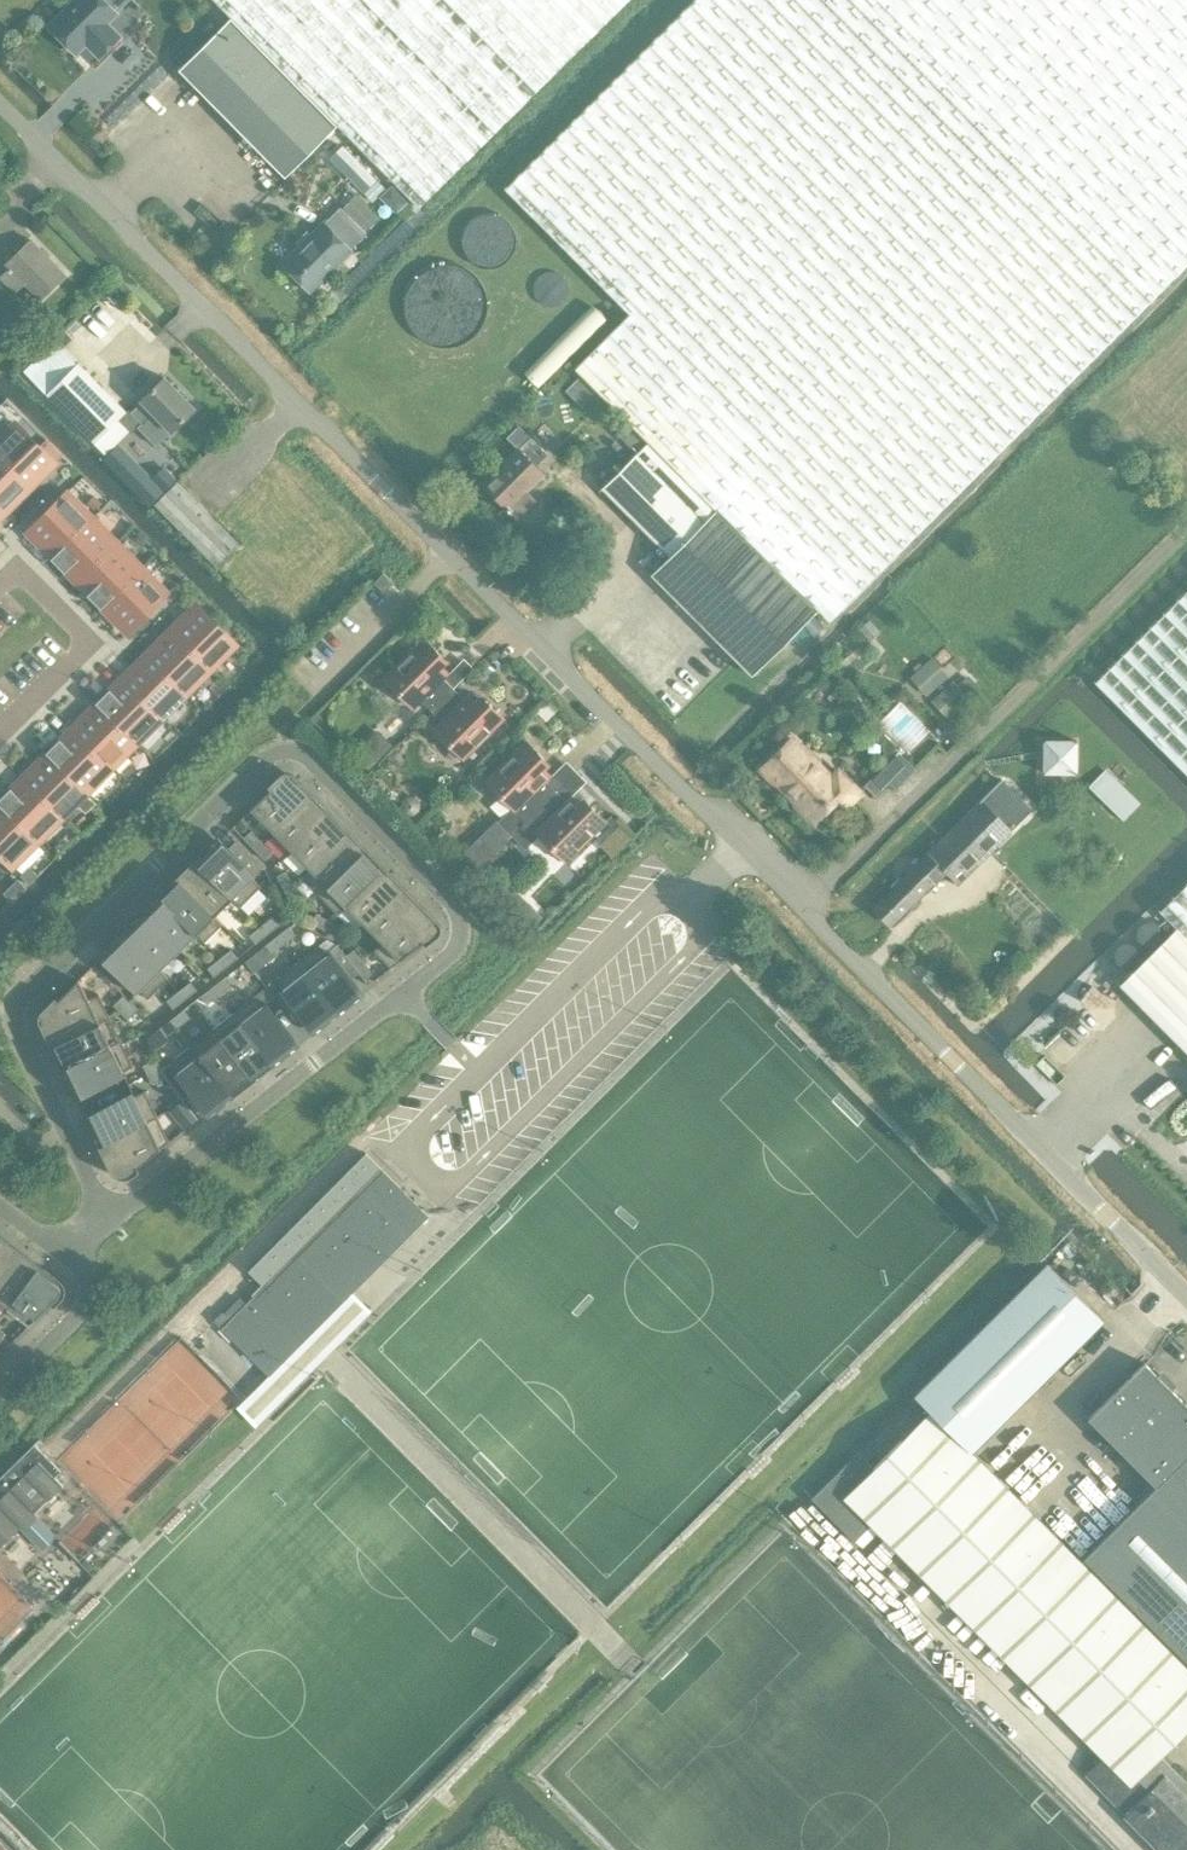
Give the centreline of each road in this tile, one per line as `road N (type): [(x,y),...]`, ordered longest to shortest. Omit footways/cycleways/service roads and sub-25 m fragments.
road 1 (unclassified): [(1186,1297),(0,102)]
road 2 (residential): [(105,1214),(144,1197),(455,954),(459,910),(307,756),(277,751),(261,759),(16,1002),(13,1019),(62,1125)]
road 3 (residential): [(0,734),(84,642),(32,583),(15,576),(0,585)]
road 4 (residential): [(0,1393),(87,1307),(90,1277),(62,1251)]

